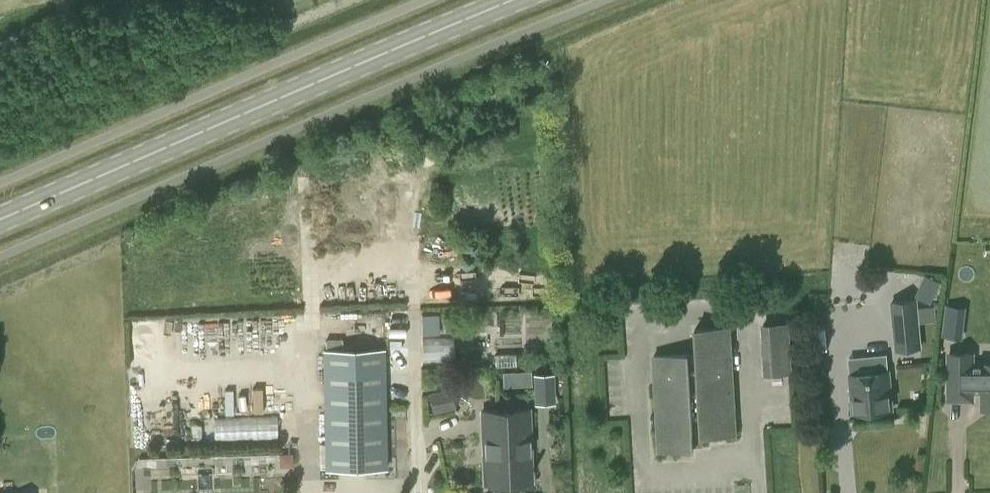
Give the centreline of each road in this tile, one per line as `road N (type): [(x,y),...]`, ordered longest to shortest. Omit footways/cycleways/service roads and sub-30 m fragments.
road 1 (secondary): [(0,220),(512,0)]

